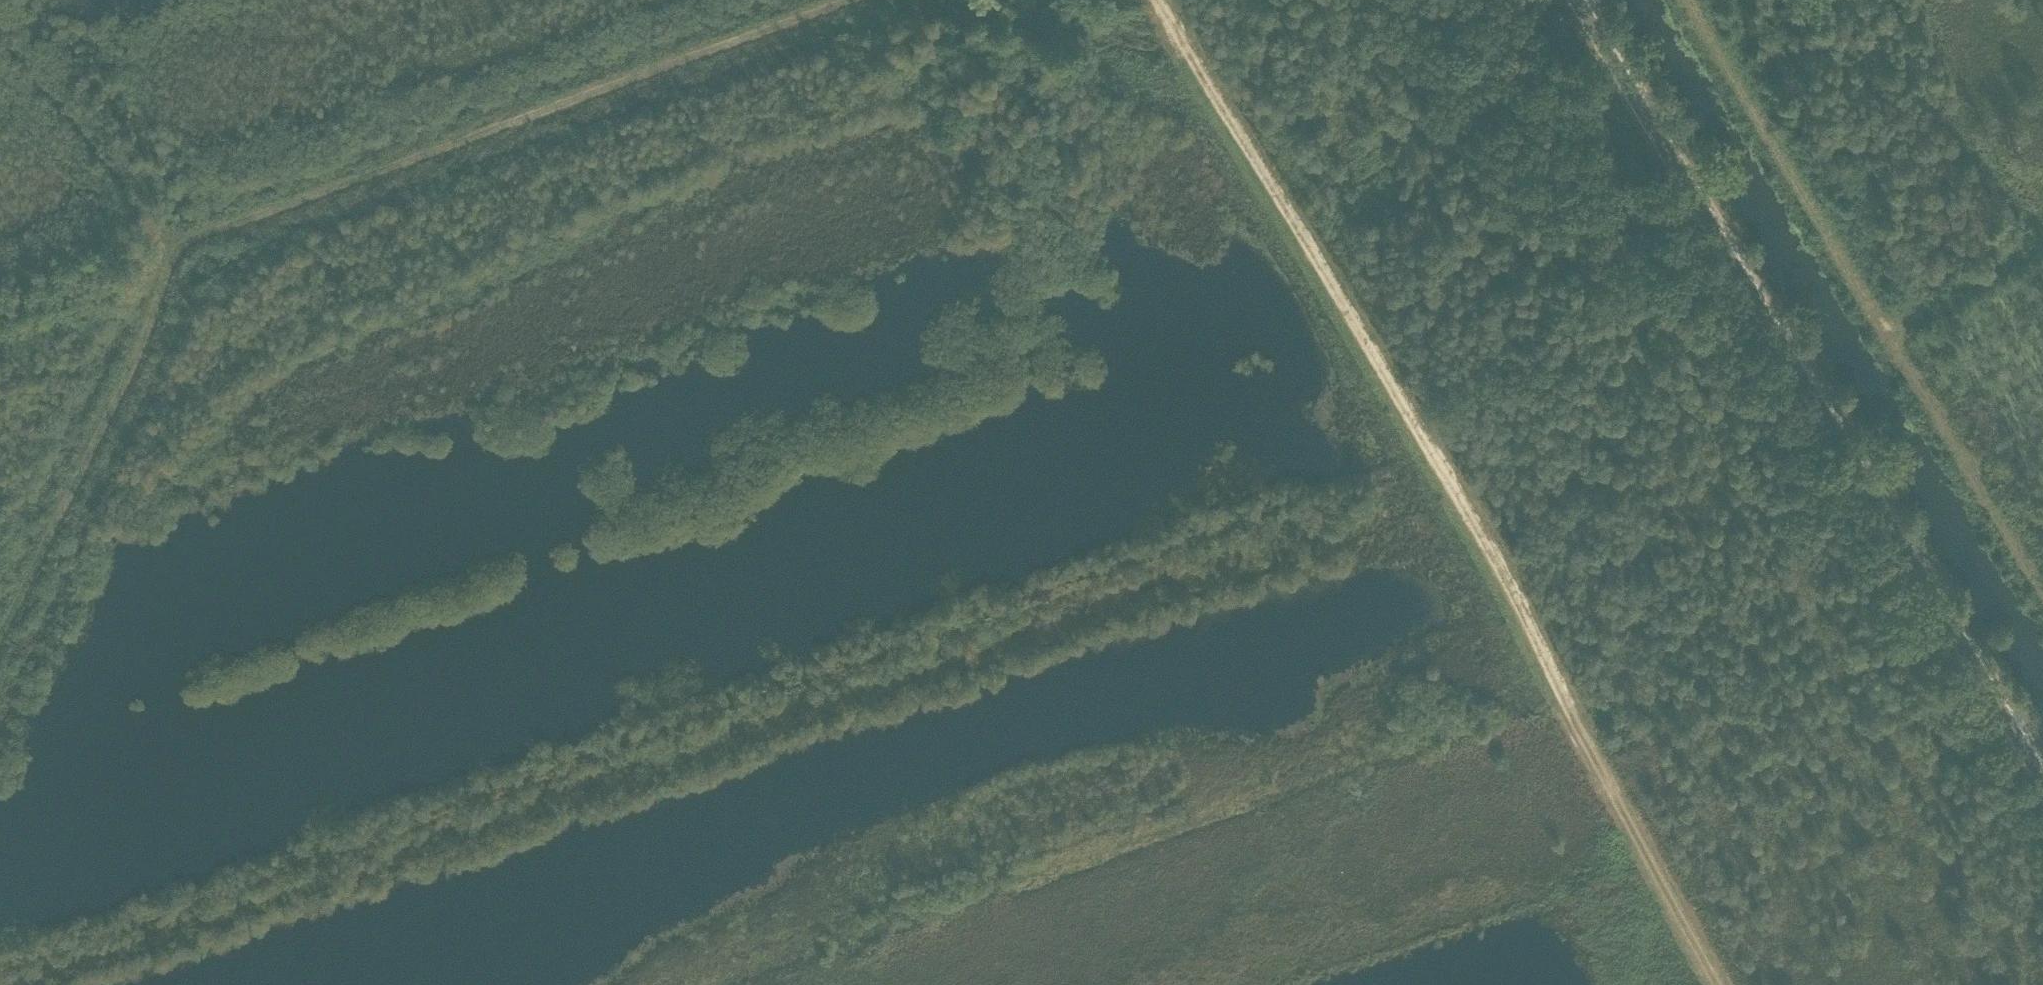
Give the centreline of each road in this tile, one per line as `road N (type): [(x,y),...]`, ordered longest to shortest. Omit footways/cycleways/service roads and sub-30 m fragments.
road 1 (tertiary): [(2042,781),(1578,0)]
road 2 (track): [(2042,572),(1708,0)]
road 3 (track): [(1897,323),(2042,235)]

